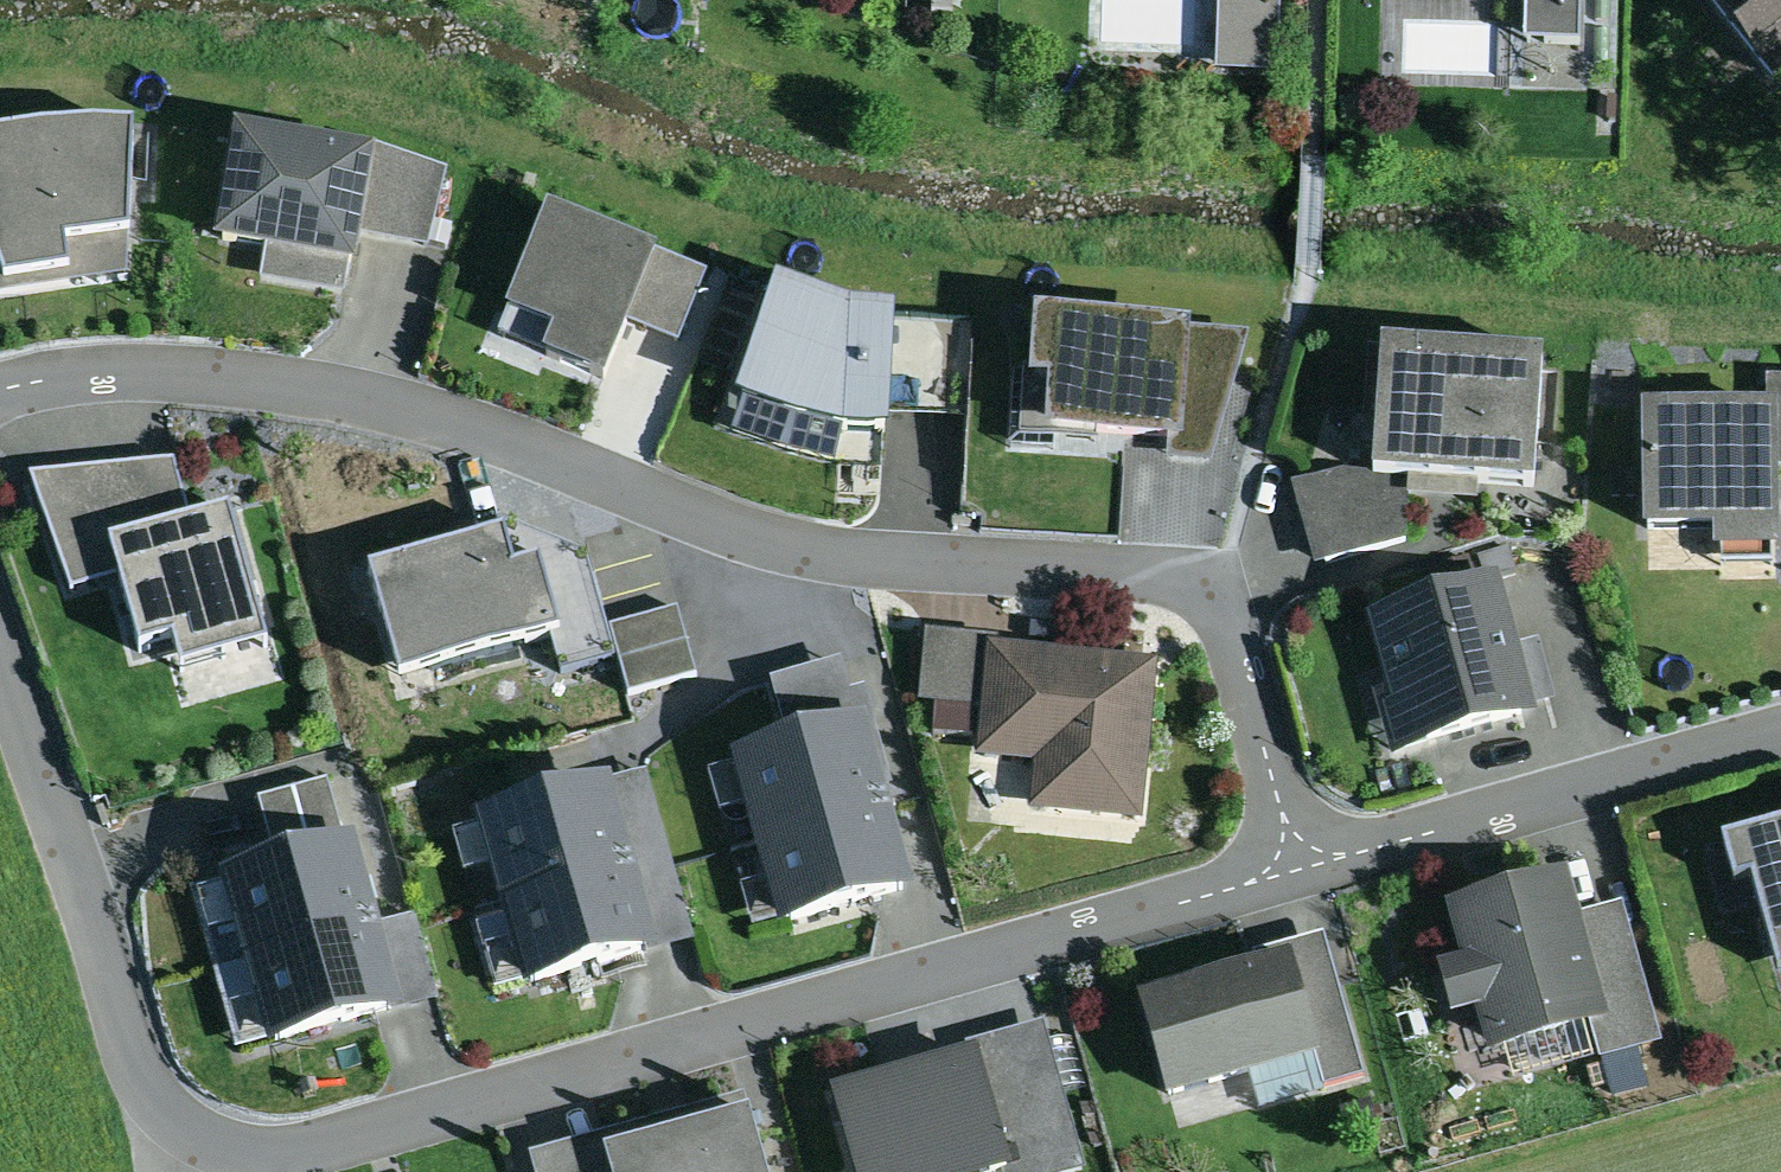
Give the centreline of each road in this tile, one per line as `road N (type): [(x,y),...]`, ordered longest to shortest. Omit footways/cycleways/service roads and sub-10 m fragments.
road 1 (residential): [(0,653),(148,1082),(184,1131),(239,1152),(310,1150),(1300,872)]
road 2 (residential): [(1300,872),(1234,623),(1200,585),(841,557),(754,539),(325,384),(76,368),(0,382)]
road 3 (residential): [(1300,872),(1780,734)]

